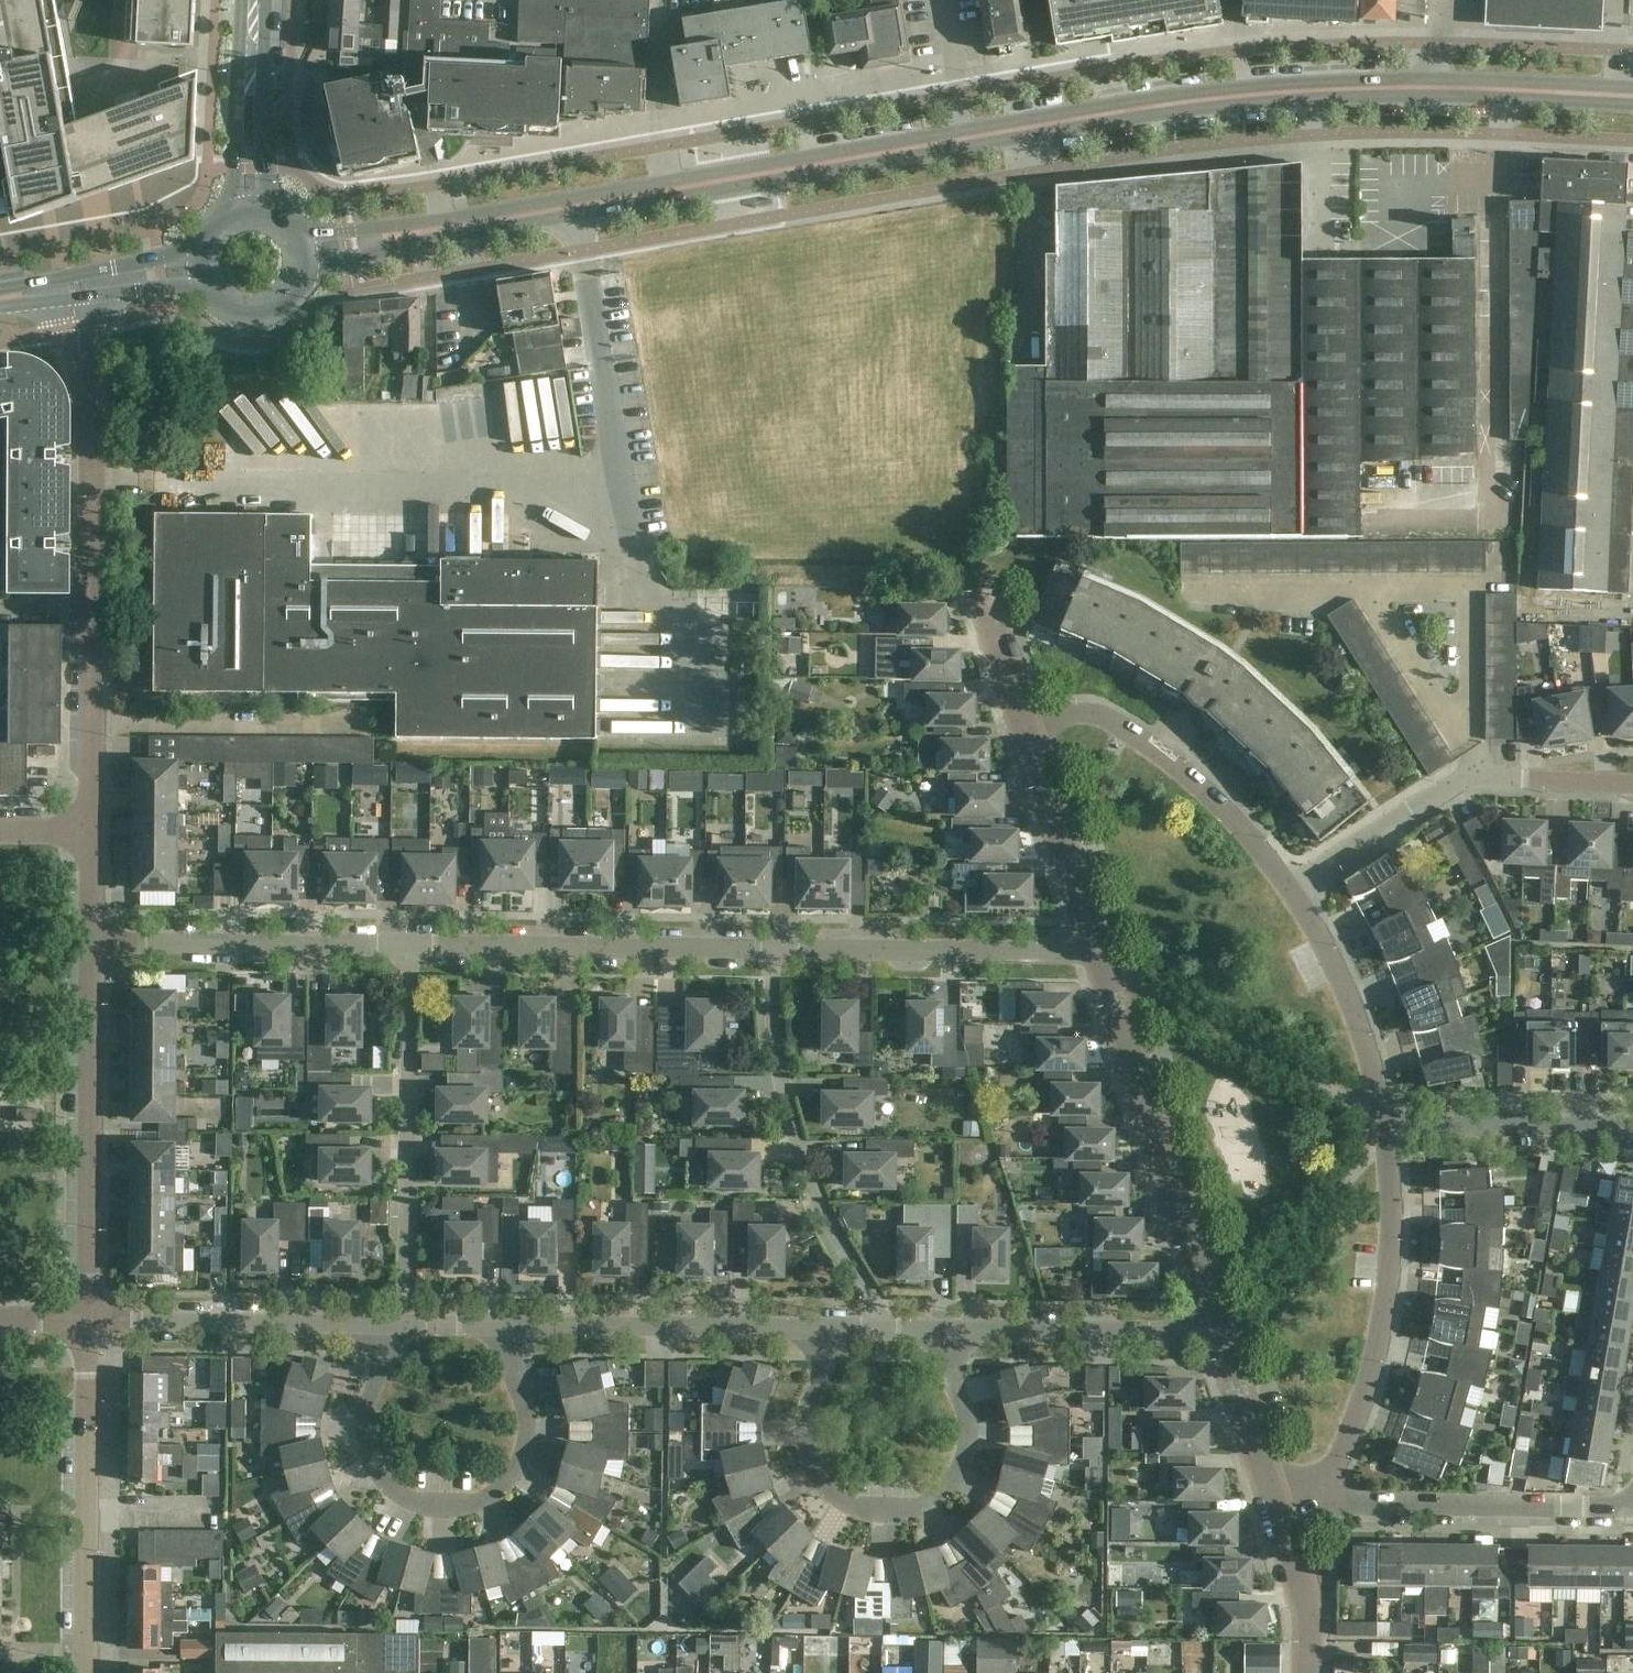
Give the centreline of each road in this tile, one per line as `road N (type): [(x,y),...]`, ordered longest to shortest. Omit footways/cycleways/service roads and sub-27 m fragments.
road 1 (secondary): [(421,232),(970,138)]
road 2 (unclassified): [(91,827),(89,483),(73,298)]
road 3 (residential): [(501,1325),(526,1426),(515,1469),(493,1493),(439,1510),(388,1492),(369,1460),(370,1397),(406,1325)]
road 4 (residential): [(950,1330),(949,1372),(966,1419),(963,1460),(945,1489),(915,1509),(880,1512),(847,1503),(818,1478),(805,1449),(802,1408),(816,1329)]
road 5 (residential): [(876,1329),(851,1259),(790,1157),(764,1023),(766,947)]
road 6 (residential): [(1215,1333),(1084,952)]
road 7 (secondary): [(1245,95),(1434,87),(1632,96)]
road 8 (unclassified): [(84,1327),(92,943)]
road 9 (residential): [(1283,890),(1451,780),(1632,785)]
road 10 (residential): [(406,1325),(403,947)]
road 11 (residential): [(1312,1482),(1334,1469),(1346,1439),(1381,1314),(1389,1244),(1381,1128)]
road 12 (residential): [(766,947),(403,947)]
road 13 (unclassified): [(80,1672),(84,1327)]
road 14 (residential): [(1283,890),(1230,821),(1143,743),(1089,717),(1020,725)]
road 15 (residential): [(1632,1508),(1345,1508),(1312,1482)]
road 16 (residential): [(84,1327),(117,1320),(406,1325)]
road 17 (residential): [(1084,952),(766,947)]
road 18 (residential): [(501,1325),(816,1329)]
road 19 (residential): [(403,947),(92,943)]
road 20 (secondary): [(970,138),(1245,95)]
road 21 (residential): [(950,1330),(1215,1333)]
road 22 (residential): [(1381,1128),(1340,987),(1283,890)]
road 23 (residential): [(1632,1129),(1381,1128)]
road 24 (residential): [(1084,952),(1020,725)]
road 25 (tertiary): [(242,0),(232,209)]
road 26 (tertiary): [(267,206),(267,0)]
road 27 (secondary): [(198,249),(0,298)]
road 28 (residential): [(1309,1672),(1310,1614),(1271,1498)]
road 29 (residential): [(1271,1498),(1215,1333)]
road 30 (unclassified): [(970,138),(946,0)]
road 31 (secondary): [(202,286),(226,311),(260,319),(292,305),(310,275)]
road 32 (secondary): [(73,298),(202,286)]
road 33 (residential): [(1020,725),(975,606)]

